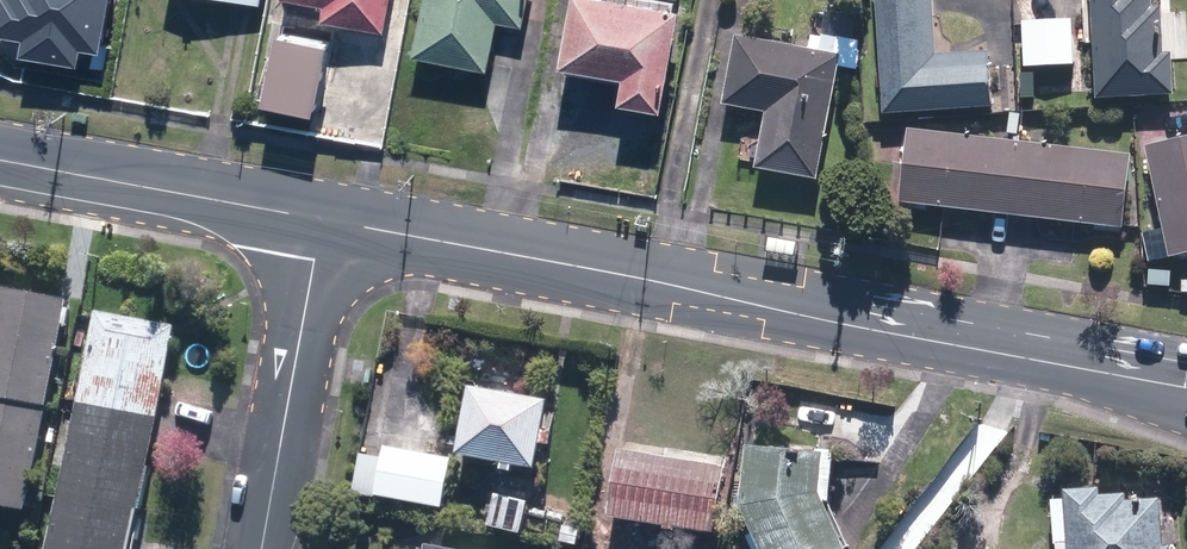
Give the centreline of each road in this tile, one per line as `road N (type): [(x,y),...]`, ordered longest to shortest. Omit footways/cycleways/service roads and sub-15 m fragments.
road 1 (secondary): [(321,220),(1186,387)]
road 2 (residential): [(321,220),(263,548)]
road 3 (secondary): [(0,160),(321,220)]

